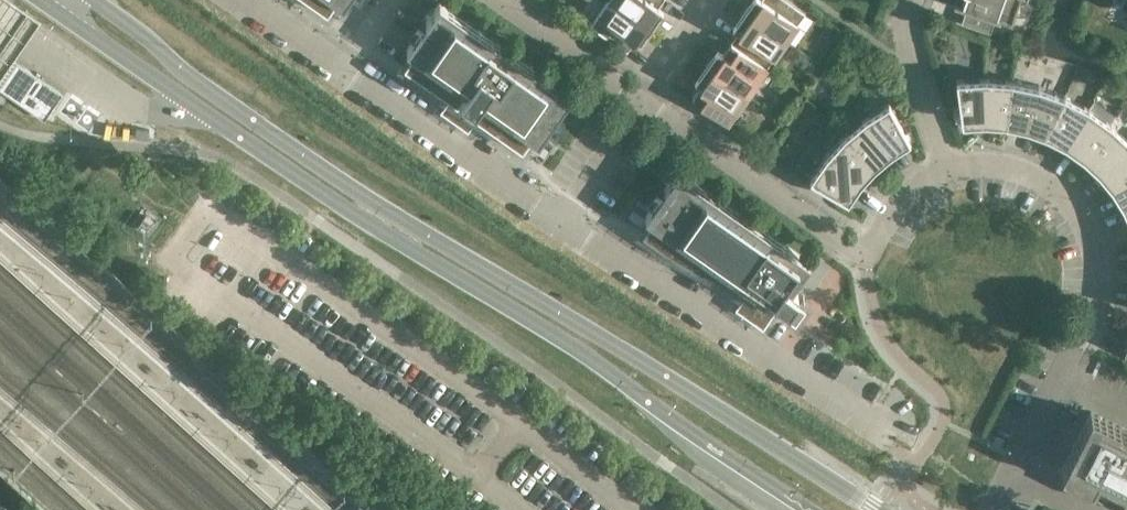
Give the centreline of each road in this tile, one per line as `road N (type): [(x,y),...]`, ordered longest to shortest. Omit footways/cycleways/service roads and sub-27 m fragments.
road 1 (secondary): [(867,509),(357,195),(96,0)]
road 2 (secondary): [(60,11),(303,184),(557,338),(715,456),(803,509)]
road 3 (residential): [(876,418),(250,0)]
road 4 (residential): [(946,169),(887,217),(862,258),(643,102)]
road 5 (residential): [(1064,377),(1093,317),(1102,271),(1087,223),(1068,197),(1017,168),(946,169)]
road 6 (residential): [(946,169),(905,31),(915,0)]
road 7 (residential): [(643,102),(502,0)]
road 8 (residential): [(643,102),(715,0)]

